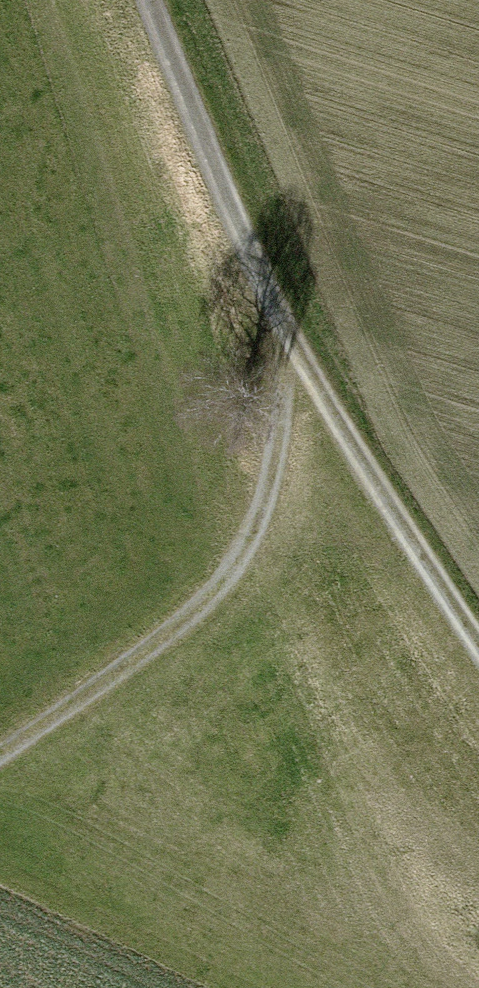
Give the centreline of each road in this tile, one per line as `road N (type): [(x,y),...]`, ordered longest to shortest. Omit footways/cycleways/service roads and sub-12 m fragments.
road 1 (track): [(150,0),(244,242),(291,335),(272,483),(227,571),(162,637),(0,755)]
road 2 (track): [(291,335),(478,637)]

